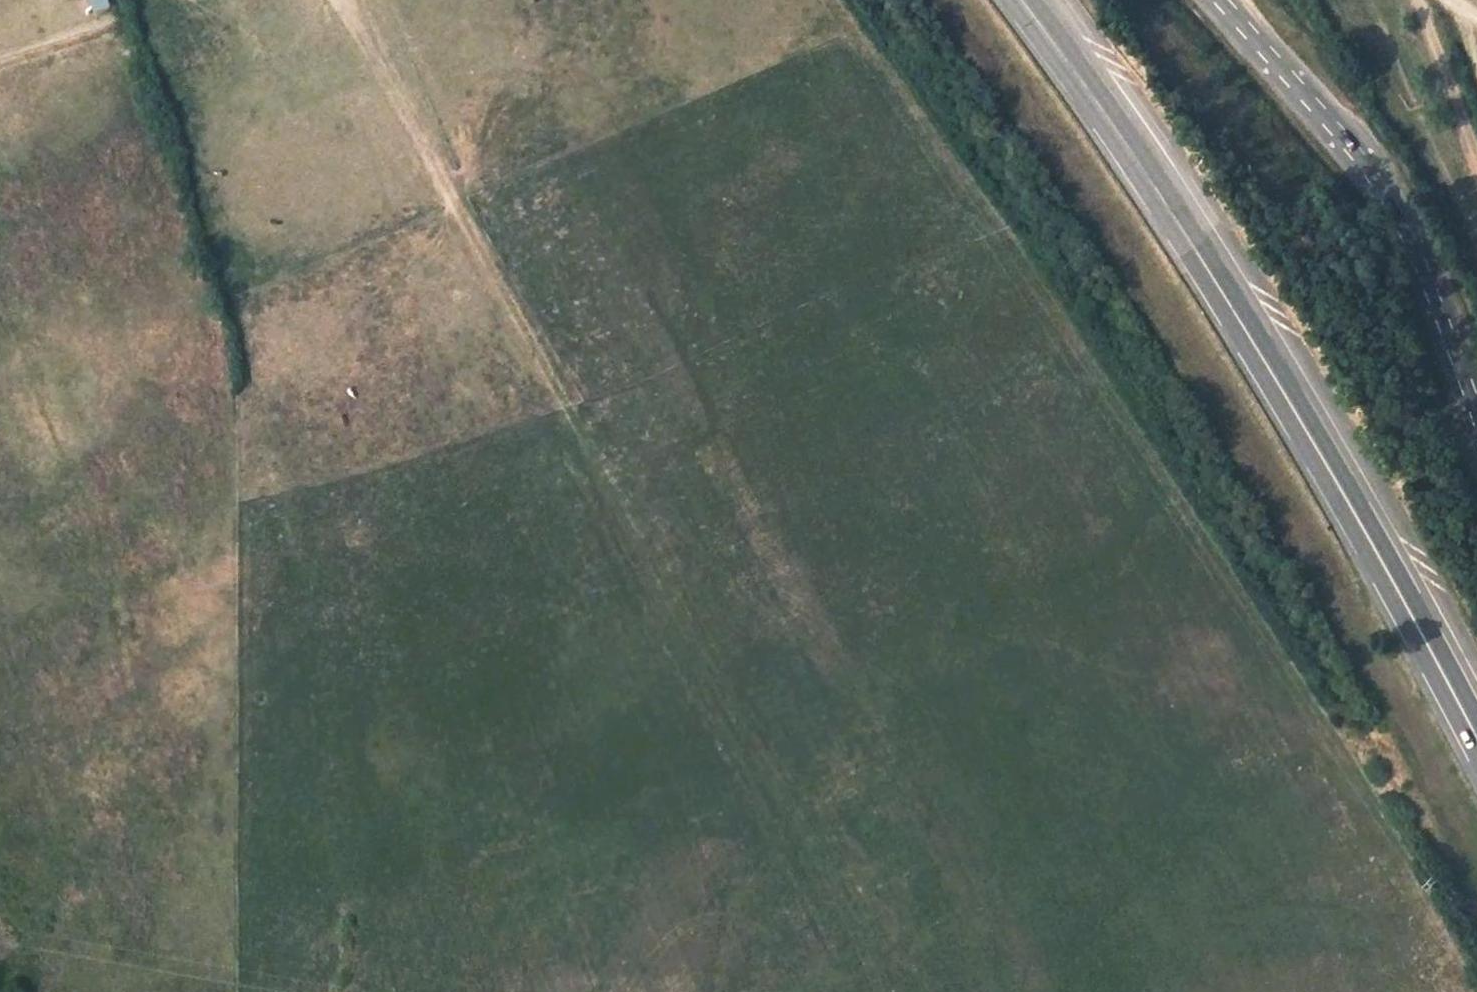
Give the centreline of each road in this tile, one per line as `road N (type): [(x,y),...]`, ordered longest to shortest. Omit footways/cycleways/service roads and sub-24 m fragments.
road 1 (primary): [(1476,726),(1201,235),(1037,0)]
road 2 (tertiary): [(1476,417),(1390,204),(1215,0)]

